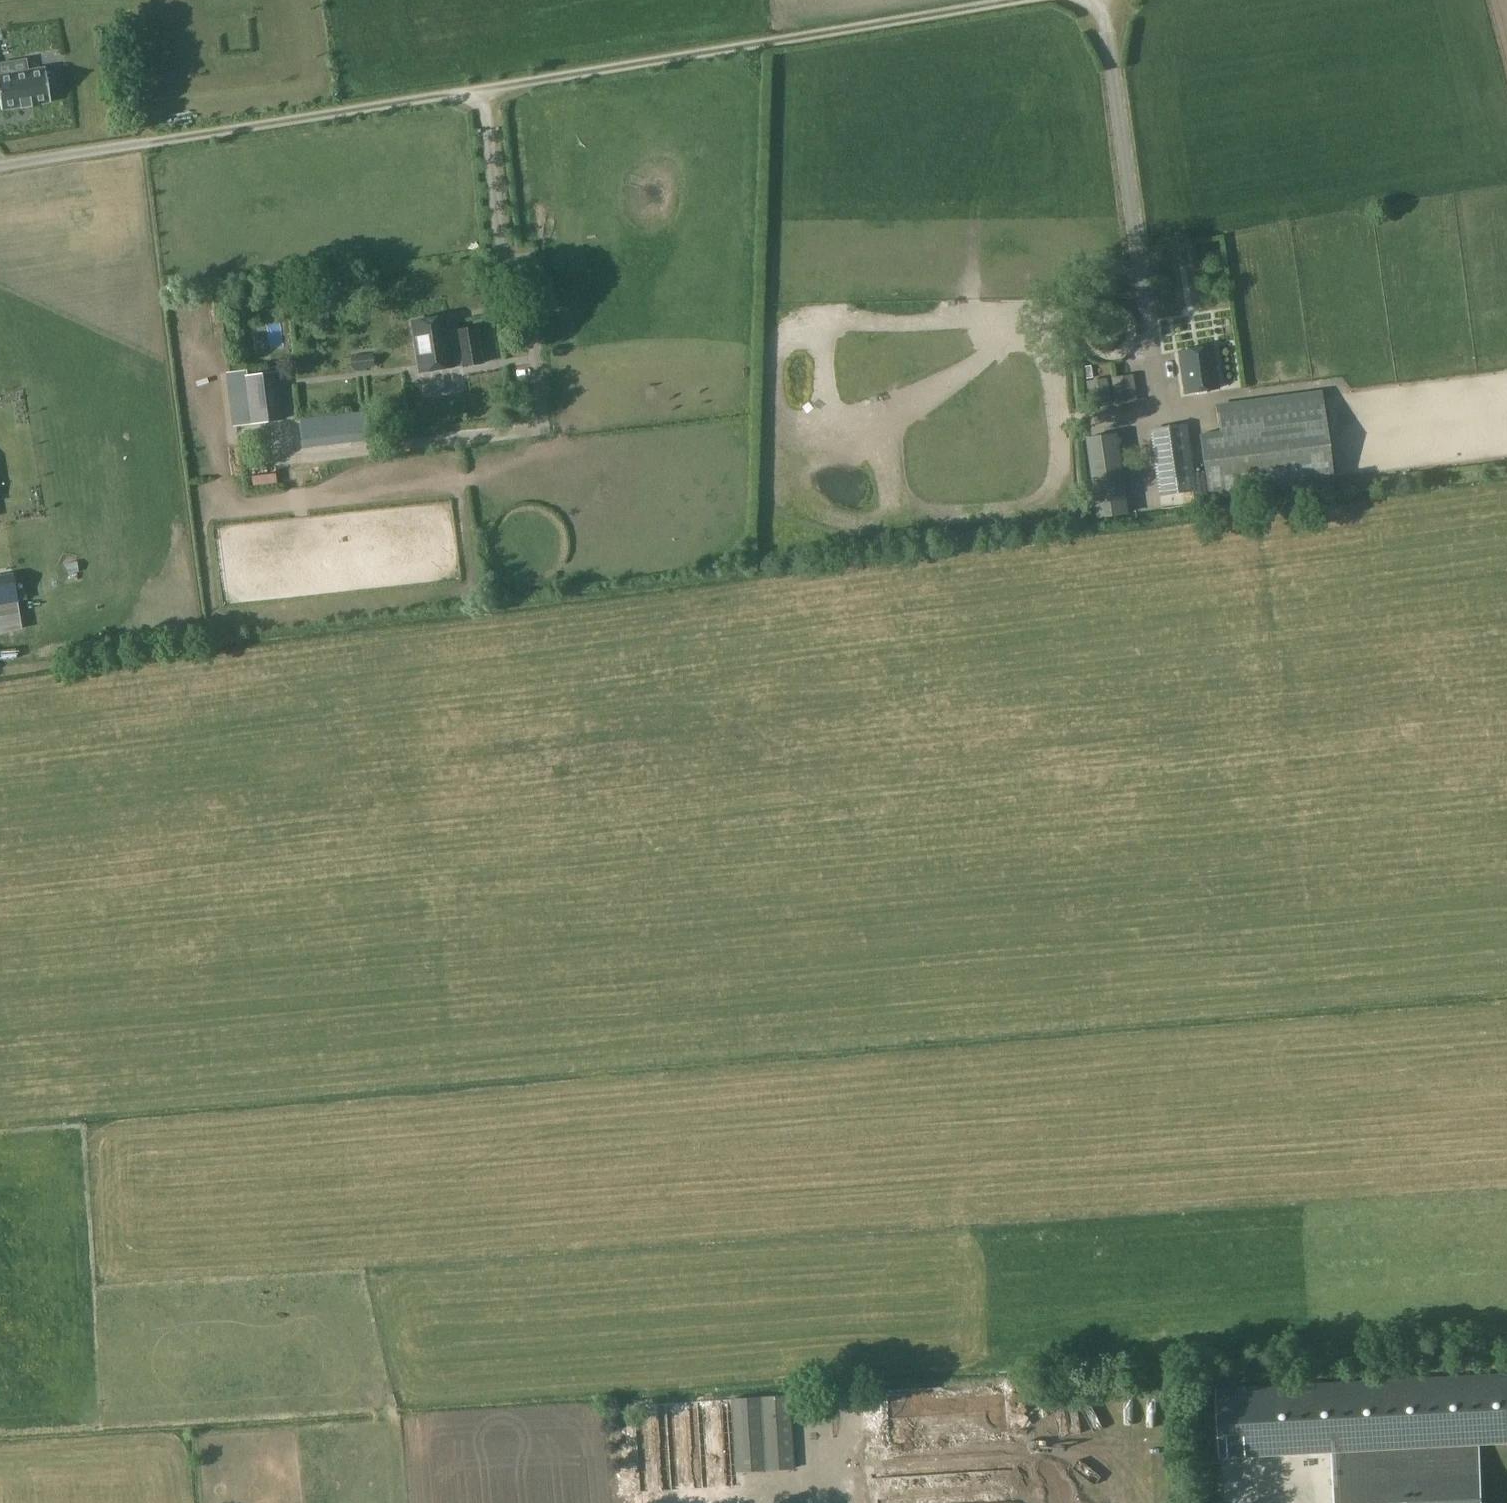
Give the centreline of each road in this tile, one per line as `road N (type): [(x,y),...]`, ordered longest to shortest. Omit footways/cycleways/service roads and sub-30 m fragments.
road 1 (track): [(1018,0),(149,142)]
road 2 (unclassified): [(0,167),(149,142)]

